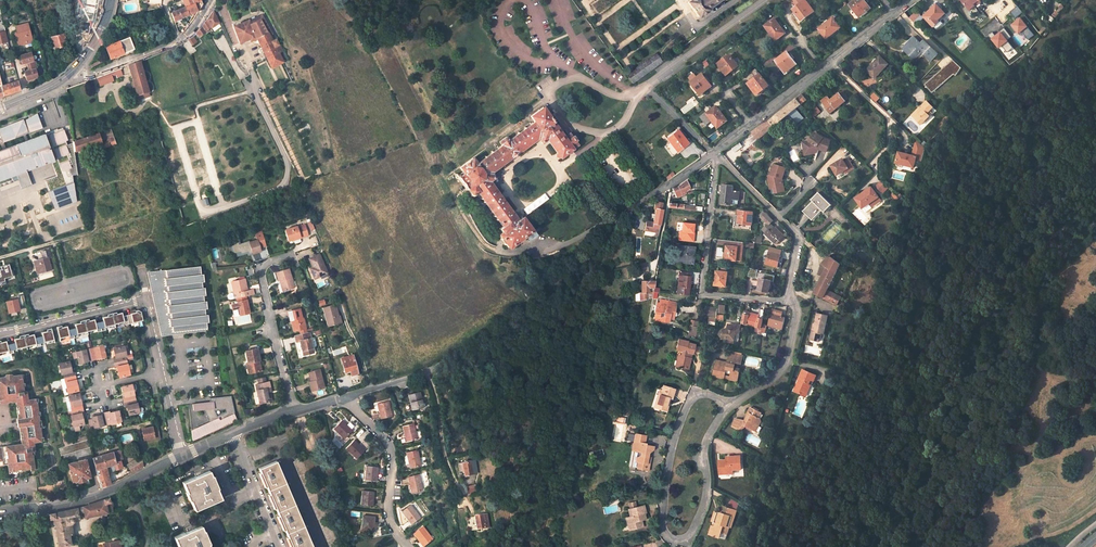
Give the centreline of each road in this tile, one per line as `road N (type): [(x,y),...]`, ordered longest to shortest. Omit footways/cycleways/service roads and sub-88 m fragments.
road 1 (track): [(1095,206),(1006,281),(872,546)]
road 2 (residential): [(715,152),(702,294),(791,299)]
road 3 (residential): [(730,405),(702,394),(677,431),(662,528),(675,540)]
road 4 (residential): [(294,412),(258,266),(290,254)]
road 5 (residential): [(791,299),(799,236),(715,152)]
road 6 (residential): [(346,398),(389,444),(388,512),(408,546)]
road 7 (residential): [(73,71),(88,75),(187,35),(212,0)]
road 8 (residential): [(675,540),(689,536),(701,511),(705,448),(730,405)]
road 9 (residential): [(0,333),(145,300)]
road 10 (track): [(421,373),(437,400),(446,462),(469,506)]
road 11 (residential): [(0,514),(74,501),(132,480)]
road 12 (residential): [(791,299),(797,312),(787,358),(775,376),(730,405)]

